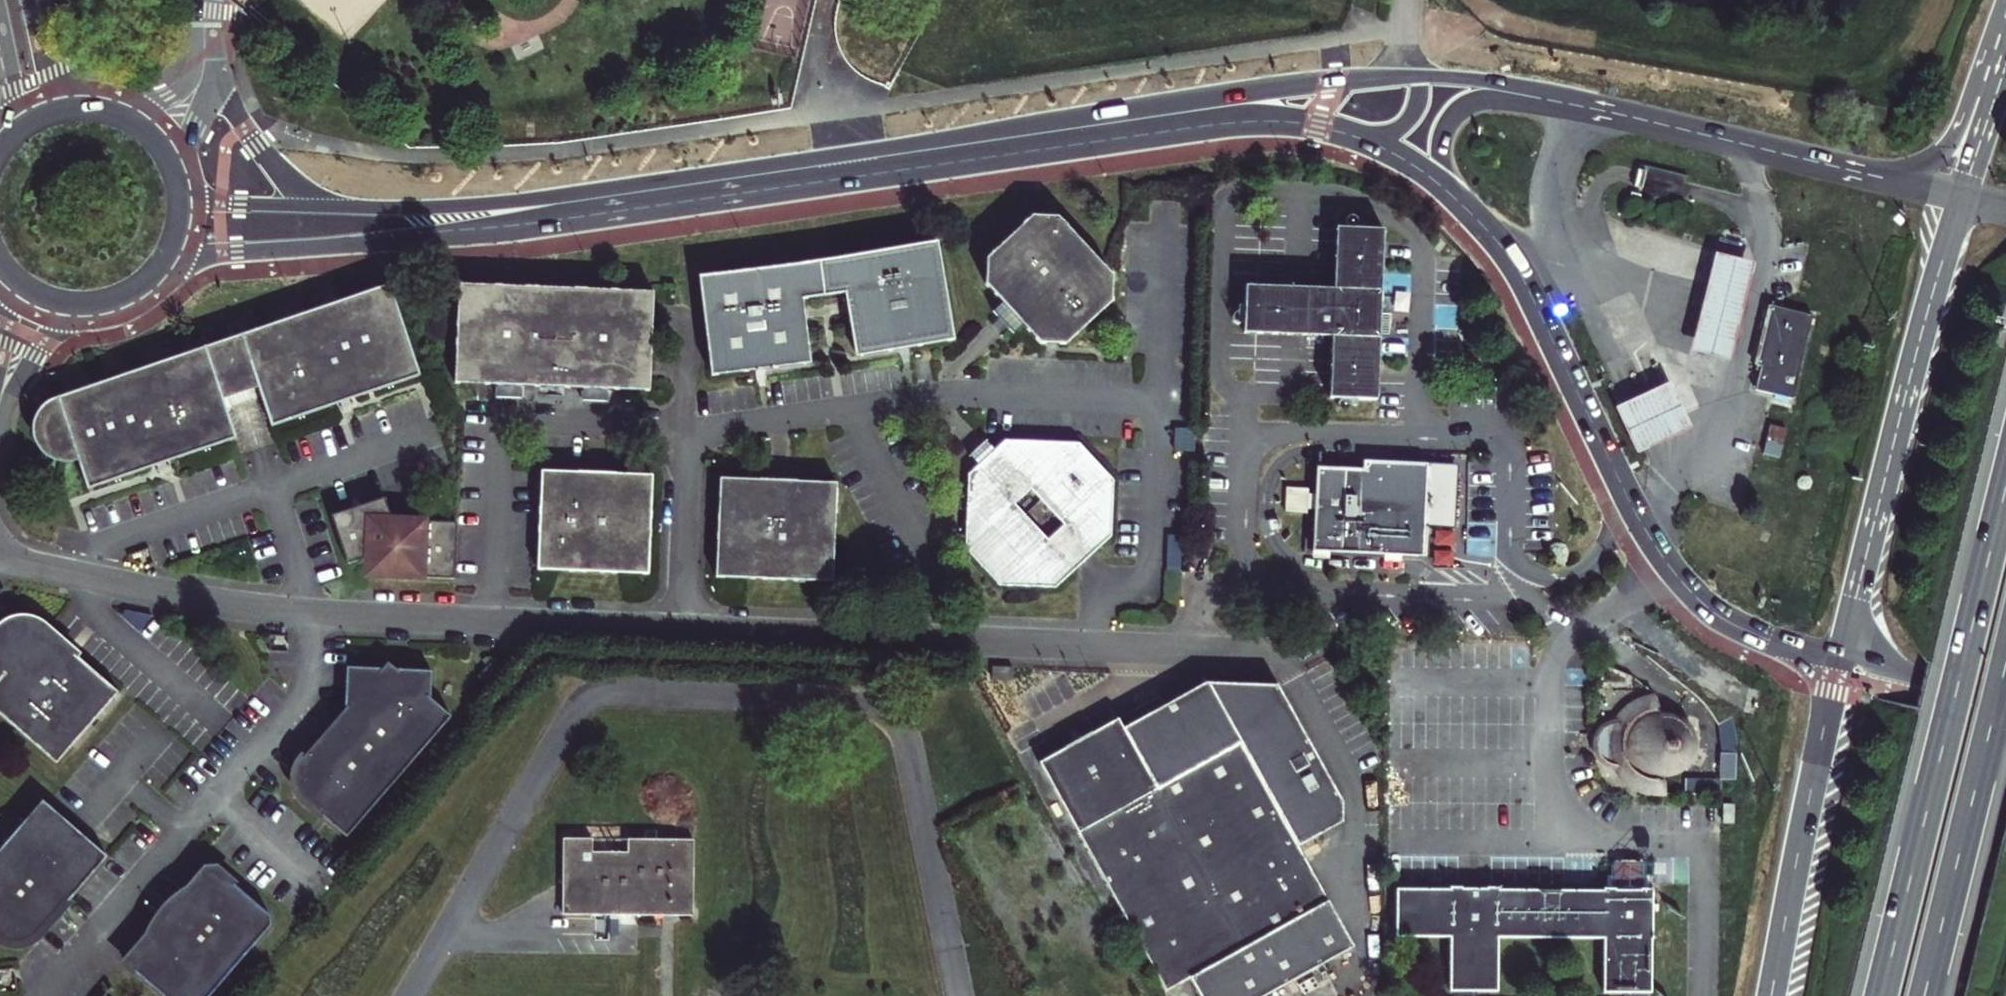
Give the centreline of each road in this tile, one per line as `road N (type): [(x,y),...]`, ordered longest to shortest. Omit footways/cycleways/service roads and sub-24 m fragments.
road 1 (unclassified): [(0,564),(194,602),(311,615),(1179,653)]
road 2 (secondary): [(546,206),(1240,104)]
road 3 (secondary): [(1449,193),(1514,263),(1641,520),(1687,586),(1734,625),(1841,658)]
road 4 (trunk): [(2005,489),(1882,995)]
road 5 (secondary): [(1961,199),(1841,658)]
road 6 (secondary): [(156,278),(223,252),(376,243),(546,206)]
road 7 (secondary): [(1882,177),(1518,94)]
road 8 (secondary): [(546,206),(222,203),(182,176)]
road 9 (trunk): [(1925,995),(2005,660)]
road 10 (secondary): [(1841,658),(1772,995)]
road 11 (secondary): [(1409,75),(1325,83),(1240,104)]
road 12 (secondary): [(1841,658),(2005,698)]
road 13 (secondary): [(1518,94),(1475,101),(1453,117),(1440,156),(1449,193)]
road 14 (residential): [(0,416),(41,347),(96,308)]
road 15 (secondary): [(1995,100),(1935,159),(1882,177)]
road 16 (secondary): [(1240,104),(1368,141)]
road 17 (tertiary): [(94,102),(48,74),(28,0)]
road 18 (secondary): [(182,176),(153,129),(94,102)]

